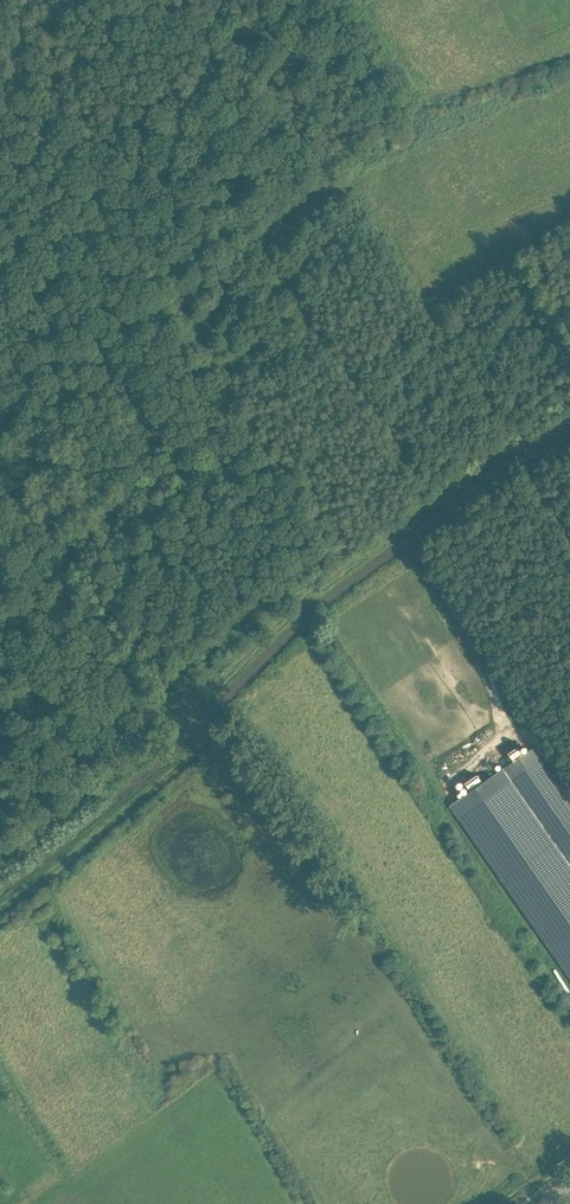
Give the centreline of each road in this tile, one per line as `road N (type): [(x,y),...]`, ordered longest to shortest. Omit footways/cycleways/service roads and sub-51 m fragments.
road 1 (track): [(514,435),(317,589),(190,712),(197,741),(189,756),(0,909)]
road 2 (track): [(569,436),(532,461),(438,313)]

